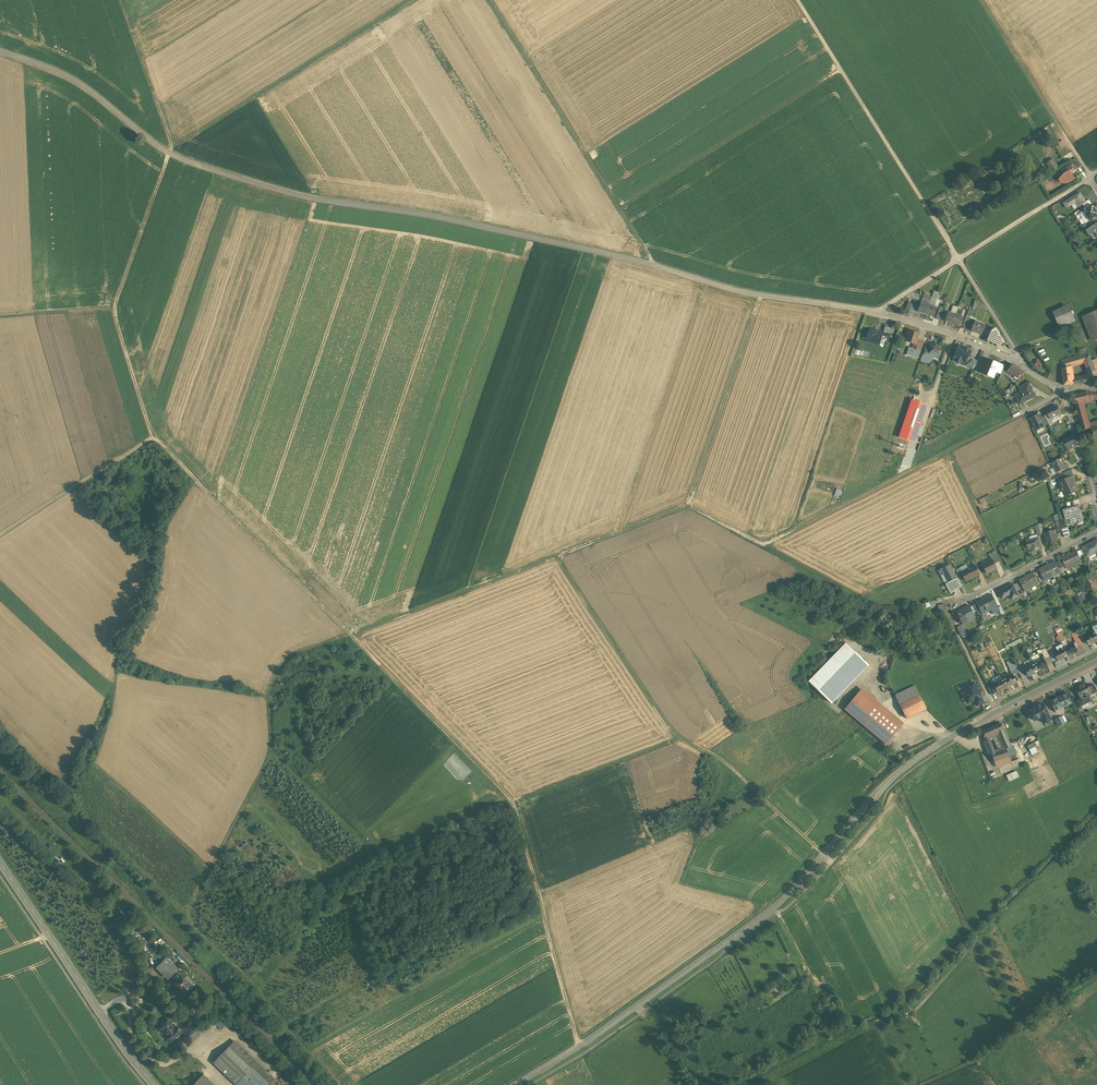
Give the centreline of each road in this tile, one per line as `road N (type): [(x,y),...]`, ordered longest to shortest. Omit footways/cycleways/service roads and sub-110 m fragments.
road 1 (track): [(123,0),(172,147),(115,306),(153,437),(352,634),(687,509),(759,295)]
road 2 (unclassified): [(0,52),(88,88),(156,145),(195,165),(312,198),(627,258),(746,293),(828,304)]
road 3 (track): [(580,1044),(512,801),(352,634),(298,652),(277,675),(272,748),(206,879)]
road 4 (tertiary): [(515,1084),(775,906),(893,777),(999,711)]
road 5 (track): [(825,854),(727,763),(680,739),(558,556)]
road 6 (track): [(764,547),(949,451),(1010,577)]
road 7 (track): [(841,69),(620,209),(651,264)]
road 8 (track): [(798,0),(959,259)]
road 9 (track): [(272,746),(385,850),(512,801)]
road 10 (residential): [(1096,532),(947,604),(999,711)]
road 11 (track): [(413,0),(172,149)]
road 12 (track): [(308,1051),(544,914)]
road 13 (secondary): [(155,1084),(0,862)]
road 14 (track): [(339,1084),(192,924),(190,912),(206,879)]
road 15 (residential): [(877,312),(1090,177)]
road 16 (track): [(490,0),(620,209)]
road 17 (track): [(261,797),(334,874),(289,958),(260,991)]
road 18 (track): [(1090,177),(980,0)]
road 19 (residential): [(877,312),(1017,360),(1069,390)]
road 20 (track): [(687,509),(855,598)]
road 21 (track): [(0,535),(153,437)]
road 22 (track): [(513,803),(680,739)]
road 23 (track): [(1096,975),(982,1057),(1002,1084)]
road 24 (track): [(954,335),(910,462)]

